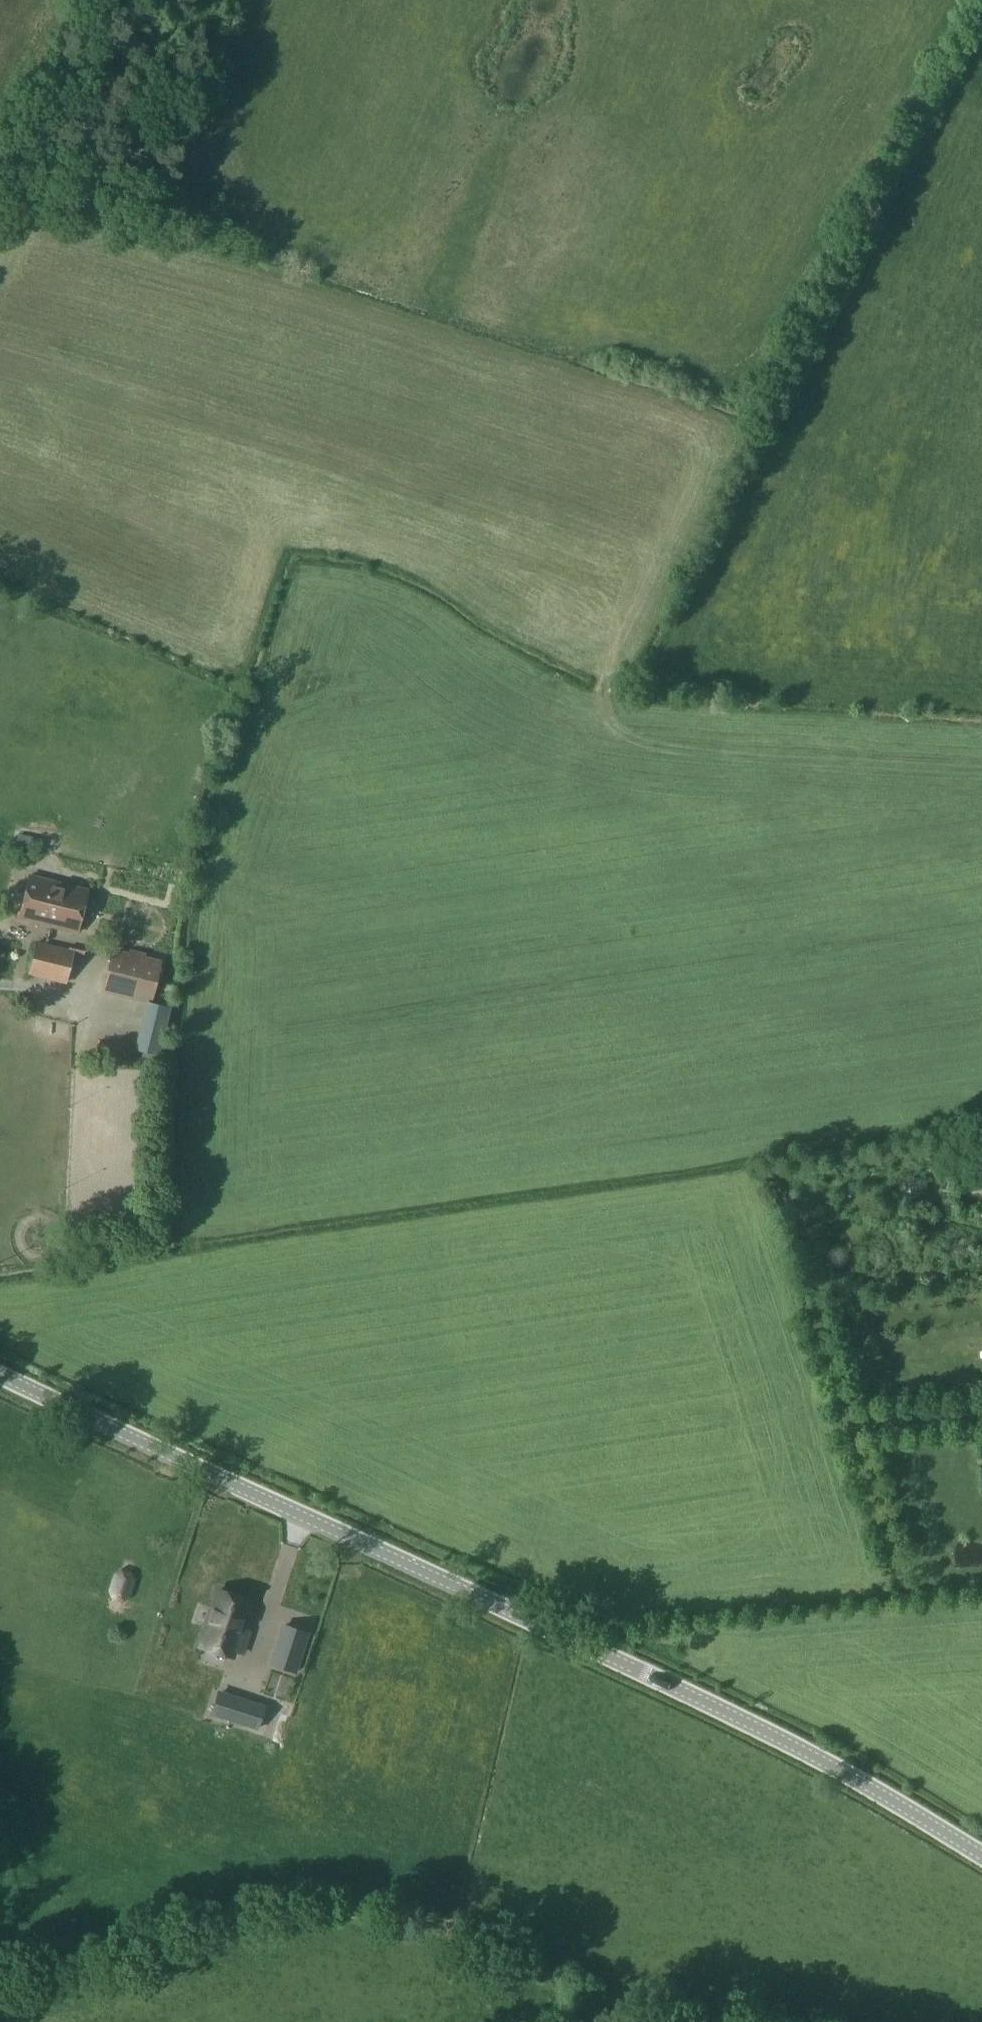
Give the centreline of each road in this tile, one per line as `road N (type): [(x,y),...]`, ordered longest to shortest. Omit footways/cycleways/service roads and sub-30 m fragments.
road 1 (unclassified): [(981,1869),(717,1719),(0,1374)]

